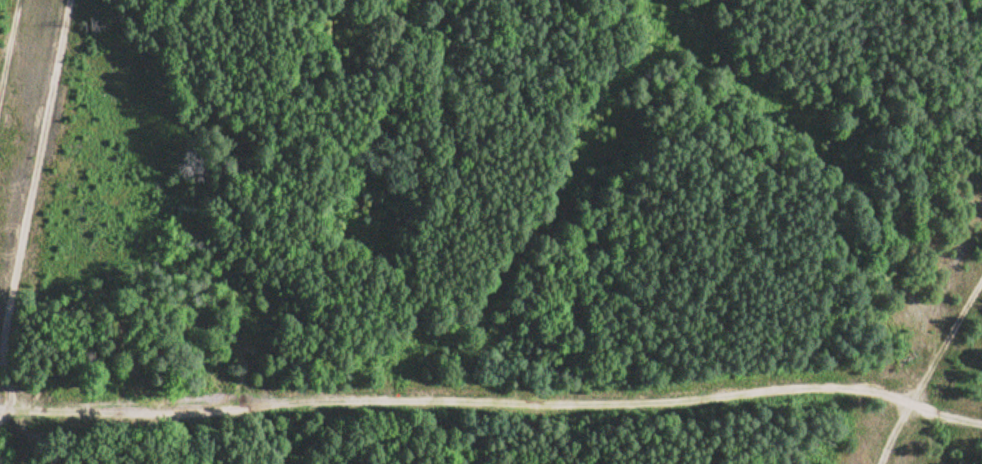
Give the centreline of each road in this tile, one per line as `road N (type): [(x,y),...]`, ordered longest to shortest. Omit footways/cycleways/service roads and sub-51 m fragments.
road 1 (track): [(0,413),(702,402),(863,390),(981,419)]
road 2 (track): [(0,333),(67,0)]

